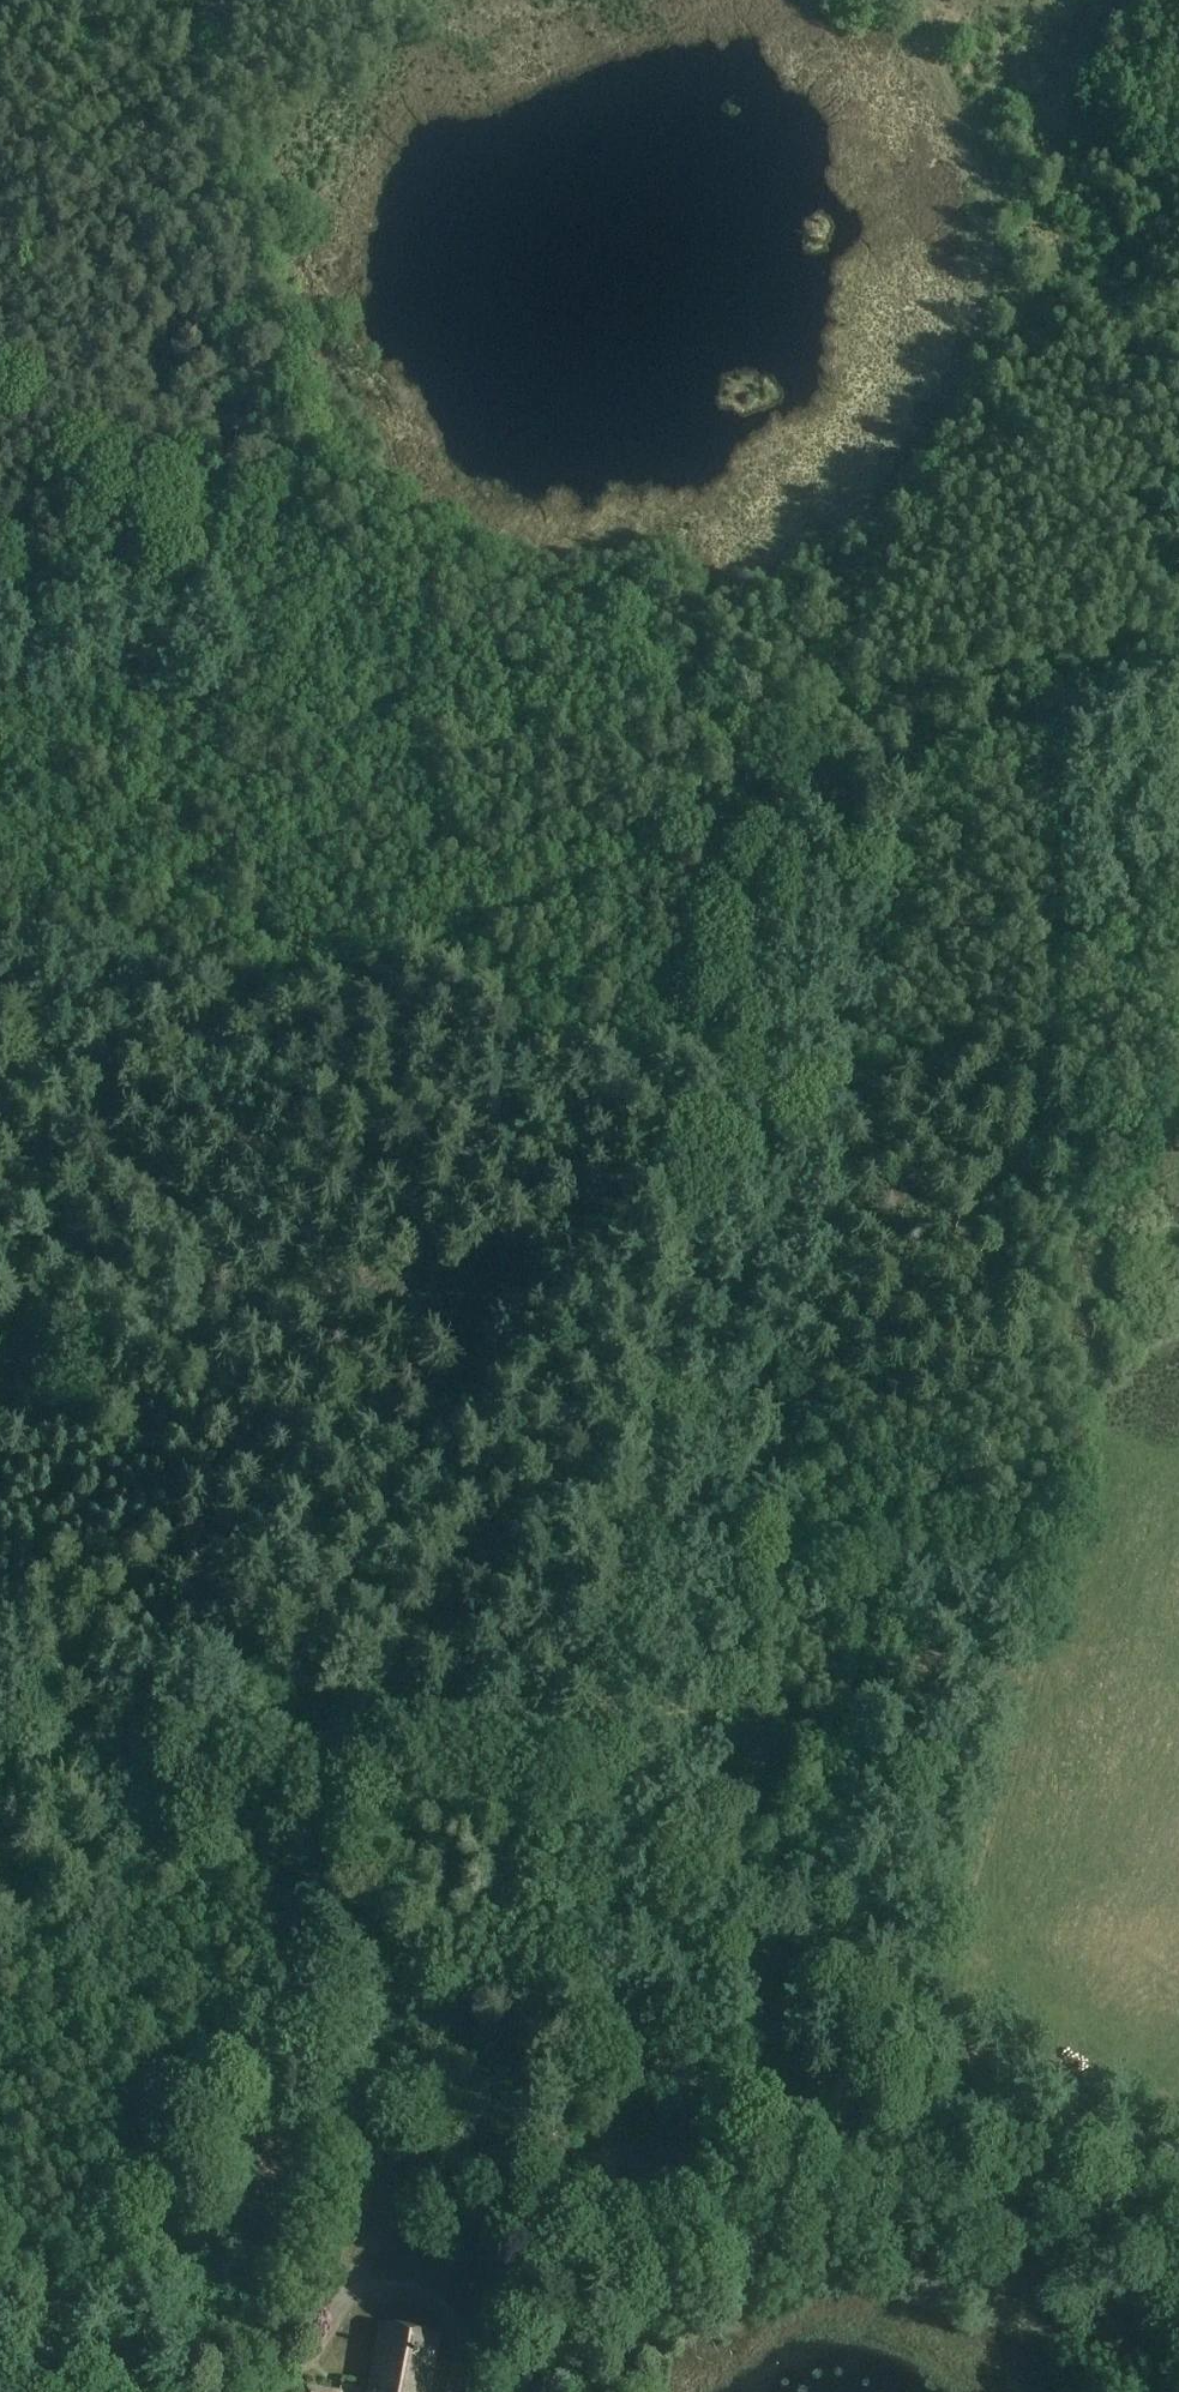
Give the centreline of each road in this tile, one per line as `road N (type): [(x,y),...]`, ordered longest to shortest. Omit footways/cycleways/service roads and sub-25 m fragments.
road 1 (track): [(556,1936),(730,1988),(877,2018),(1074,2097),(1159,2139),(1178,2162)]
road 2 (track): [(272,2391),(292,2378),(342,2307),(396,2286),(435,2303),(458,2336),(453,2391)]

